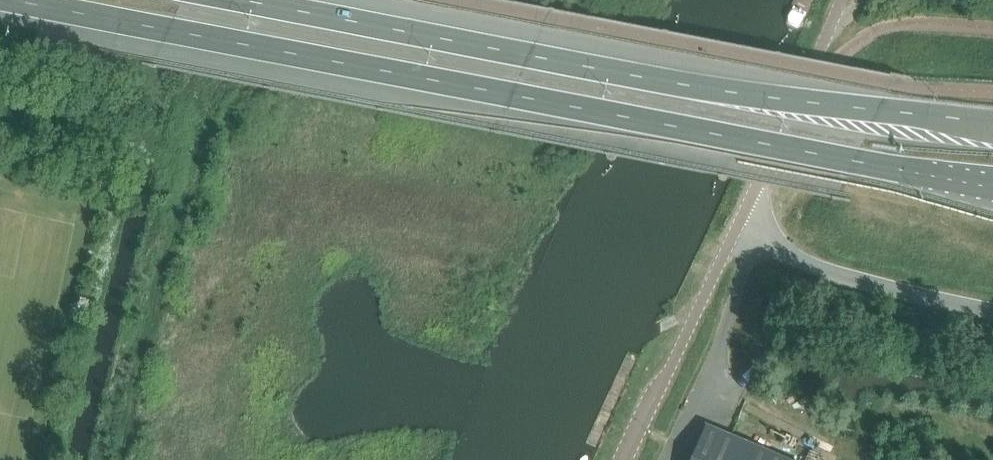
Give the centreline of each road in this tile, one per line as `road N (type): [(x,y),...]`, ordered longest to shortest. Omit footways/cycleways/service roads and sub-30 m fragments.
road 1 (trunk): [(12,0),(992,187)]
road 2 (trunk): [(992,128),(727,93),(247,0)]
road 3 (track): [(121,459),(184,187),(214,96)]
road 4 (unclassified): [(992,312),(818,269),(739,222)]
road 5 (unclassified): [(627,459),(739,222)]
road 6 (unclassified): [(739,222),(843,0)]

